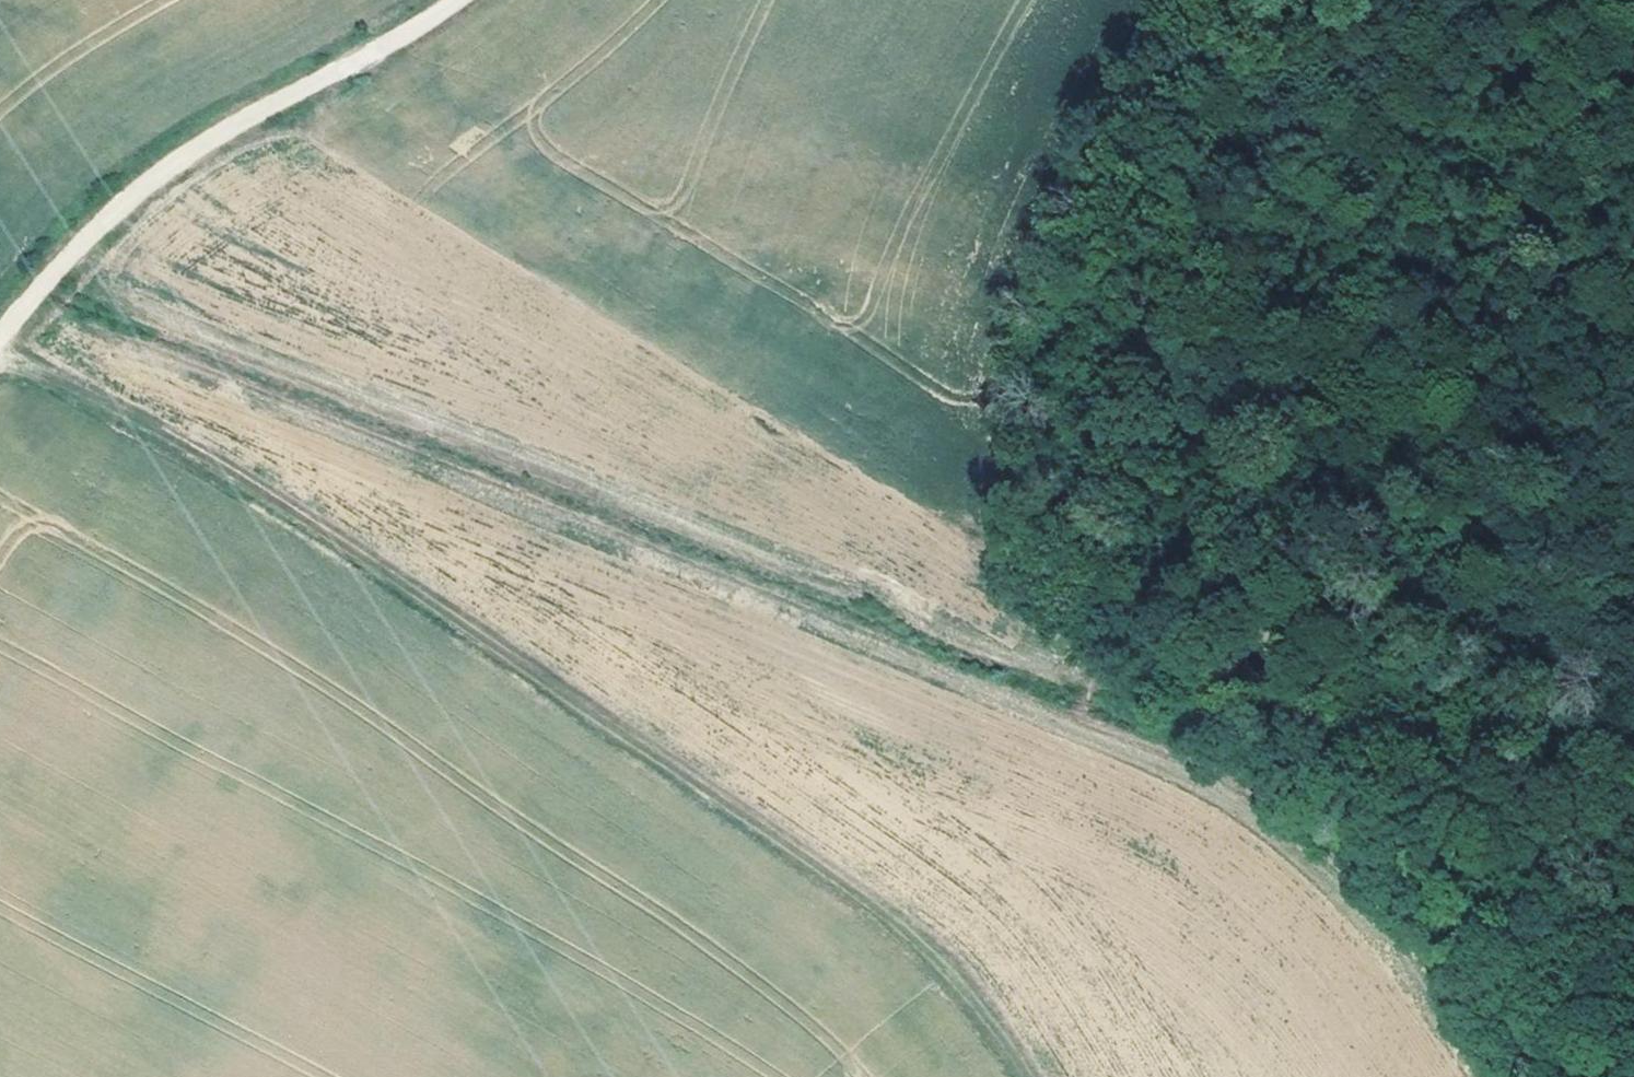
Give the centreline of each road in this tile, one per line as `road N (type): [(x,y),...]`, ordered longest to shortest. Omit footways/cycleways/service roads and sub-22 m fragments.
road 1 (track): [(0,337),(82,238),(144,183),(414,34),(461,0)]

